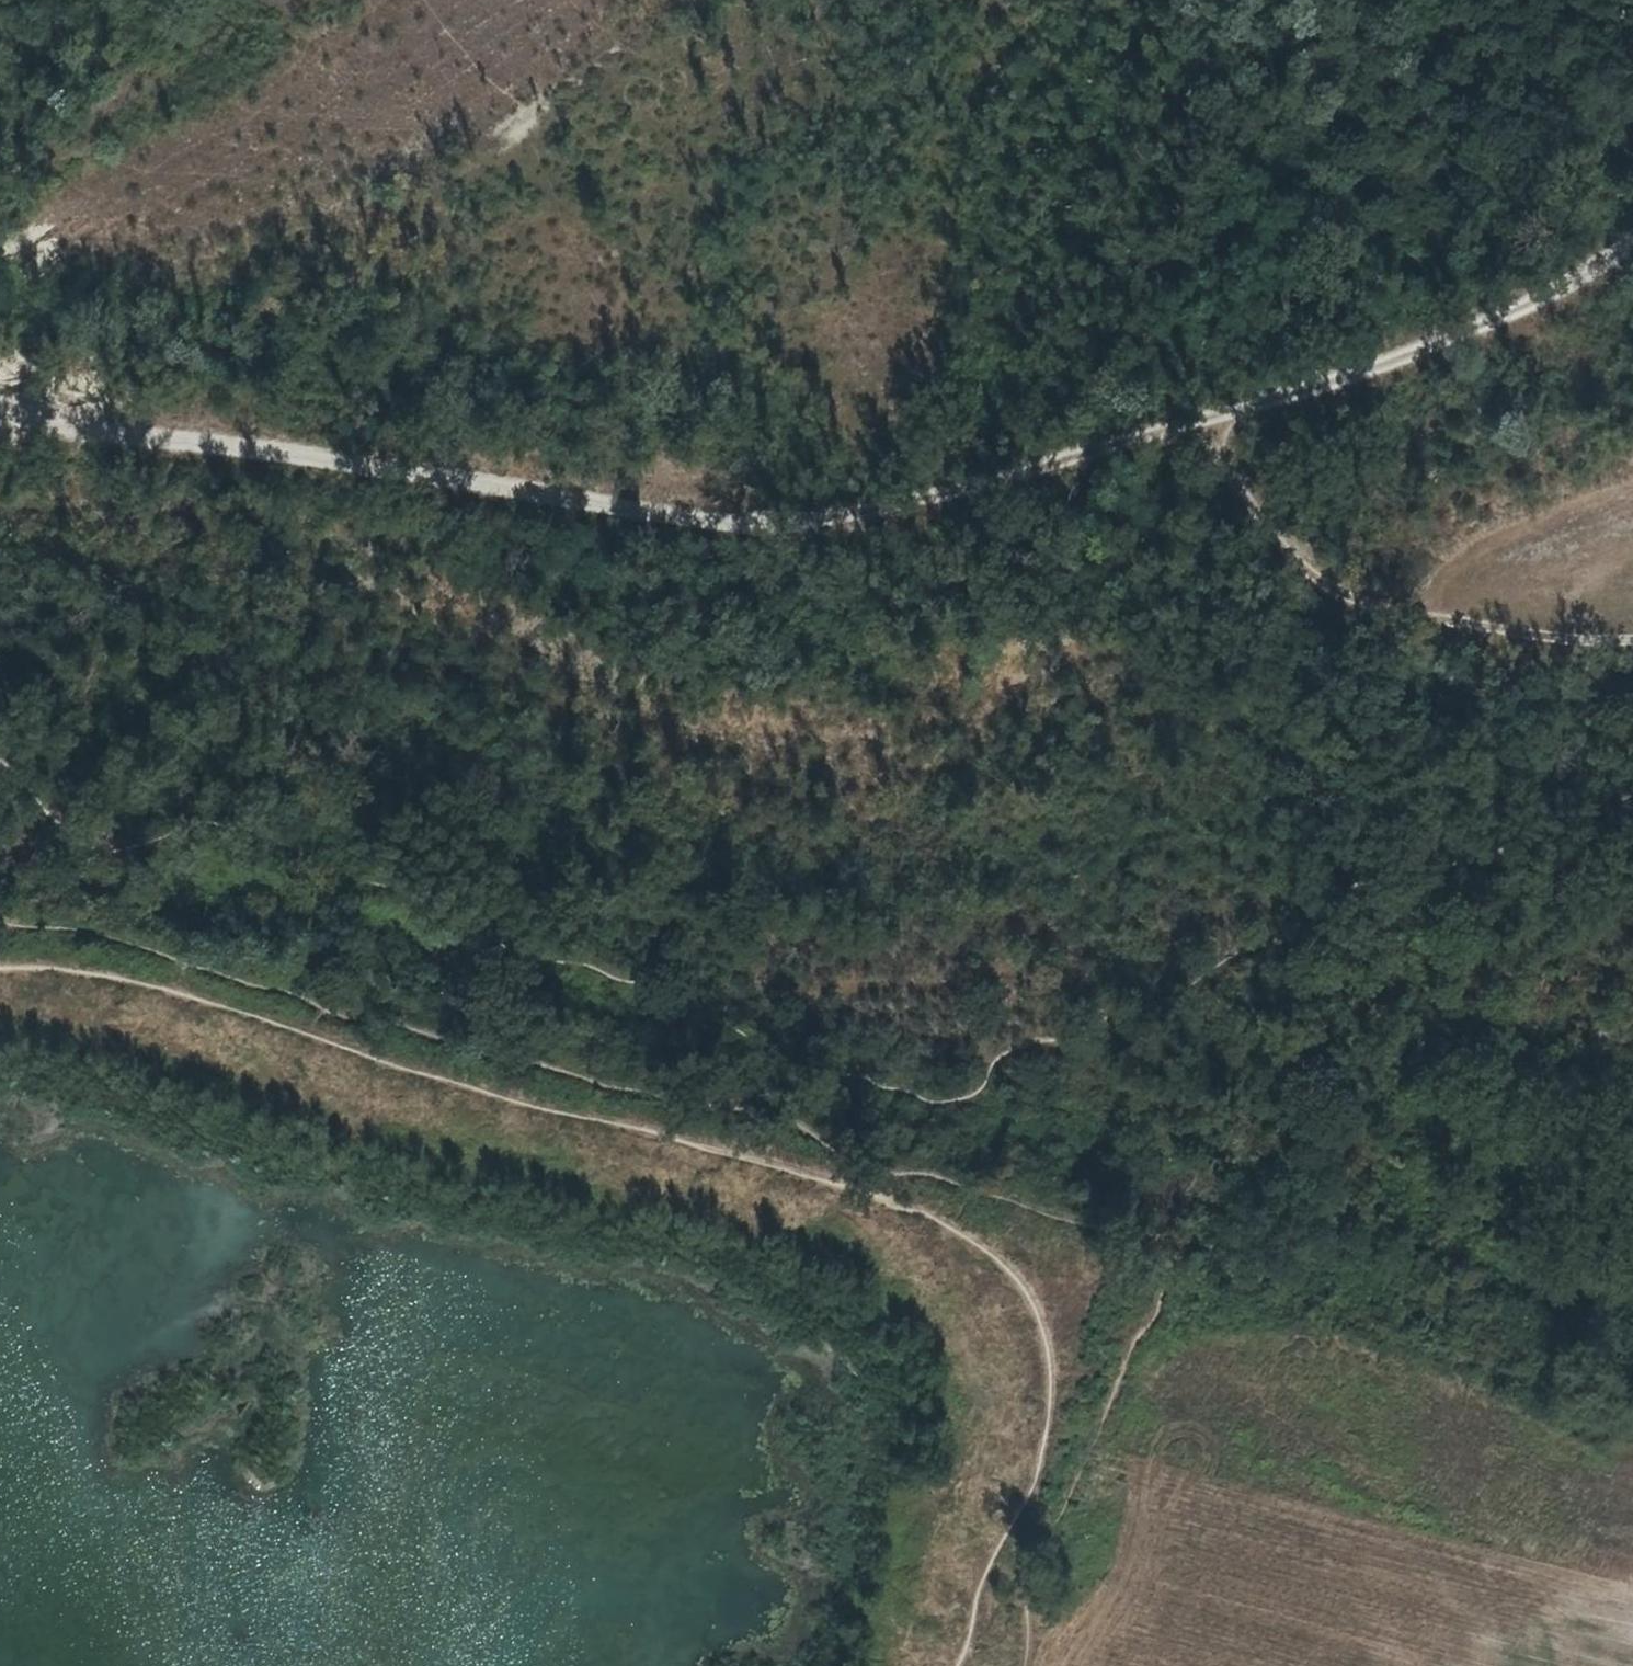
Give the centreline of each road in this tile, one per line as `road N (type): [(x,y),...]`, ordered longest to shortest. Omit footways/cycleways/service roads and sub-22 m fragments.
road 1 (track): [(0,410),(80,431),(359,462),(663,518),(864,516),(1207,417)]
road 2 (track): [(1632,226),(1531,308),(1207,417)]

